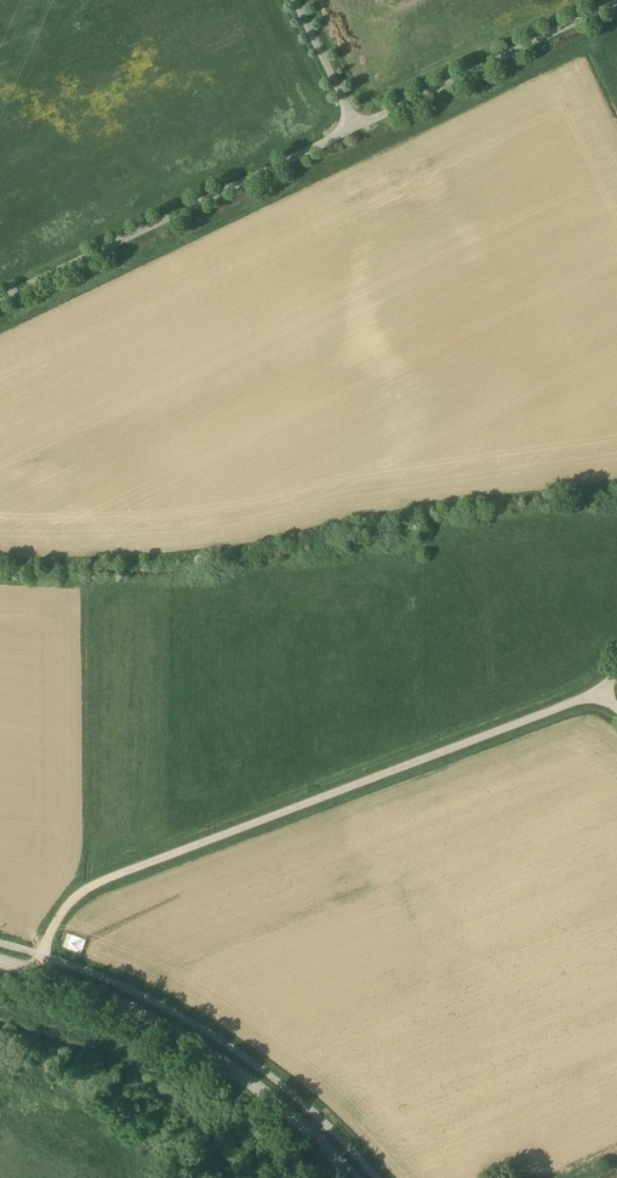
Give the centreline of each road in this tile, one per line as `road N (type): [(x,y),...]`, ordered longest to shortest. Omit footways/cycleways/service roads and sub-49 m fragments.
road 1 (unclassified): [(37,973),(80,893),(601,696)]
road 2 (unclassified): [(0,303),(360,129)]
road 3 (tertiary): [(350,1177),(269,1097),(194,1042),(37,973)]
road 4 (unclassified): [(360,129),(616,4)]
road 5 (unclassified): [(360,129),(295,0)]

